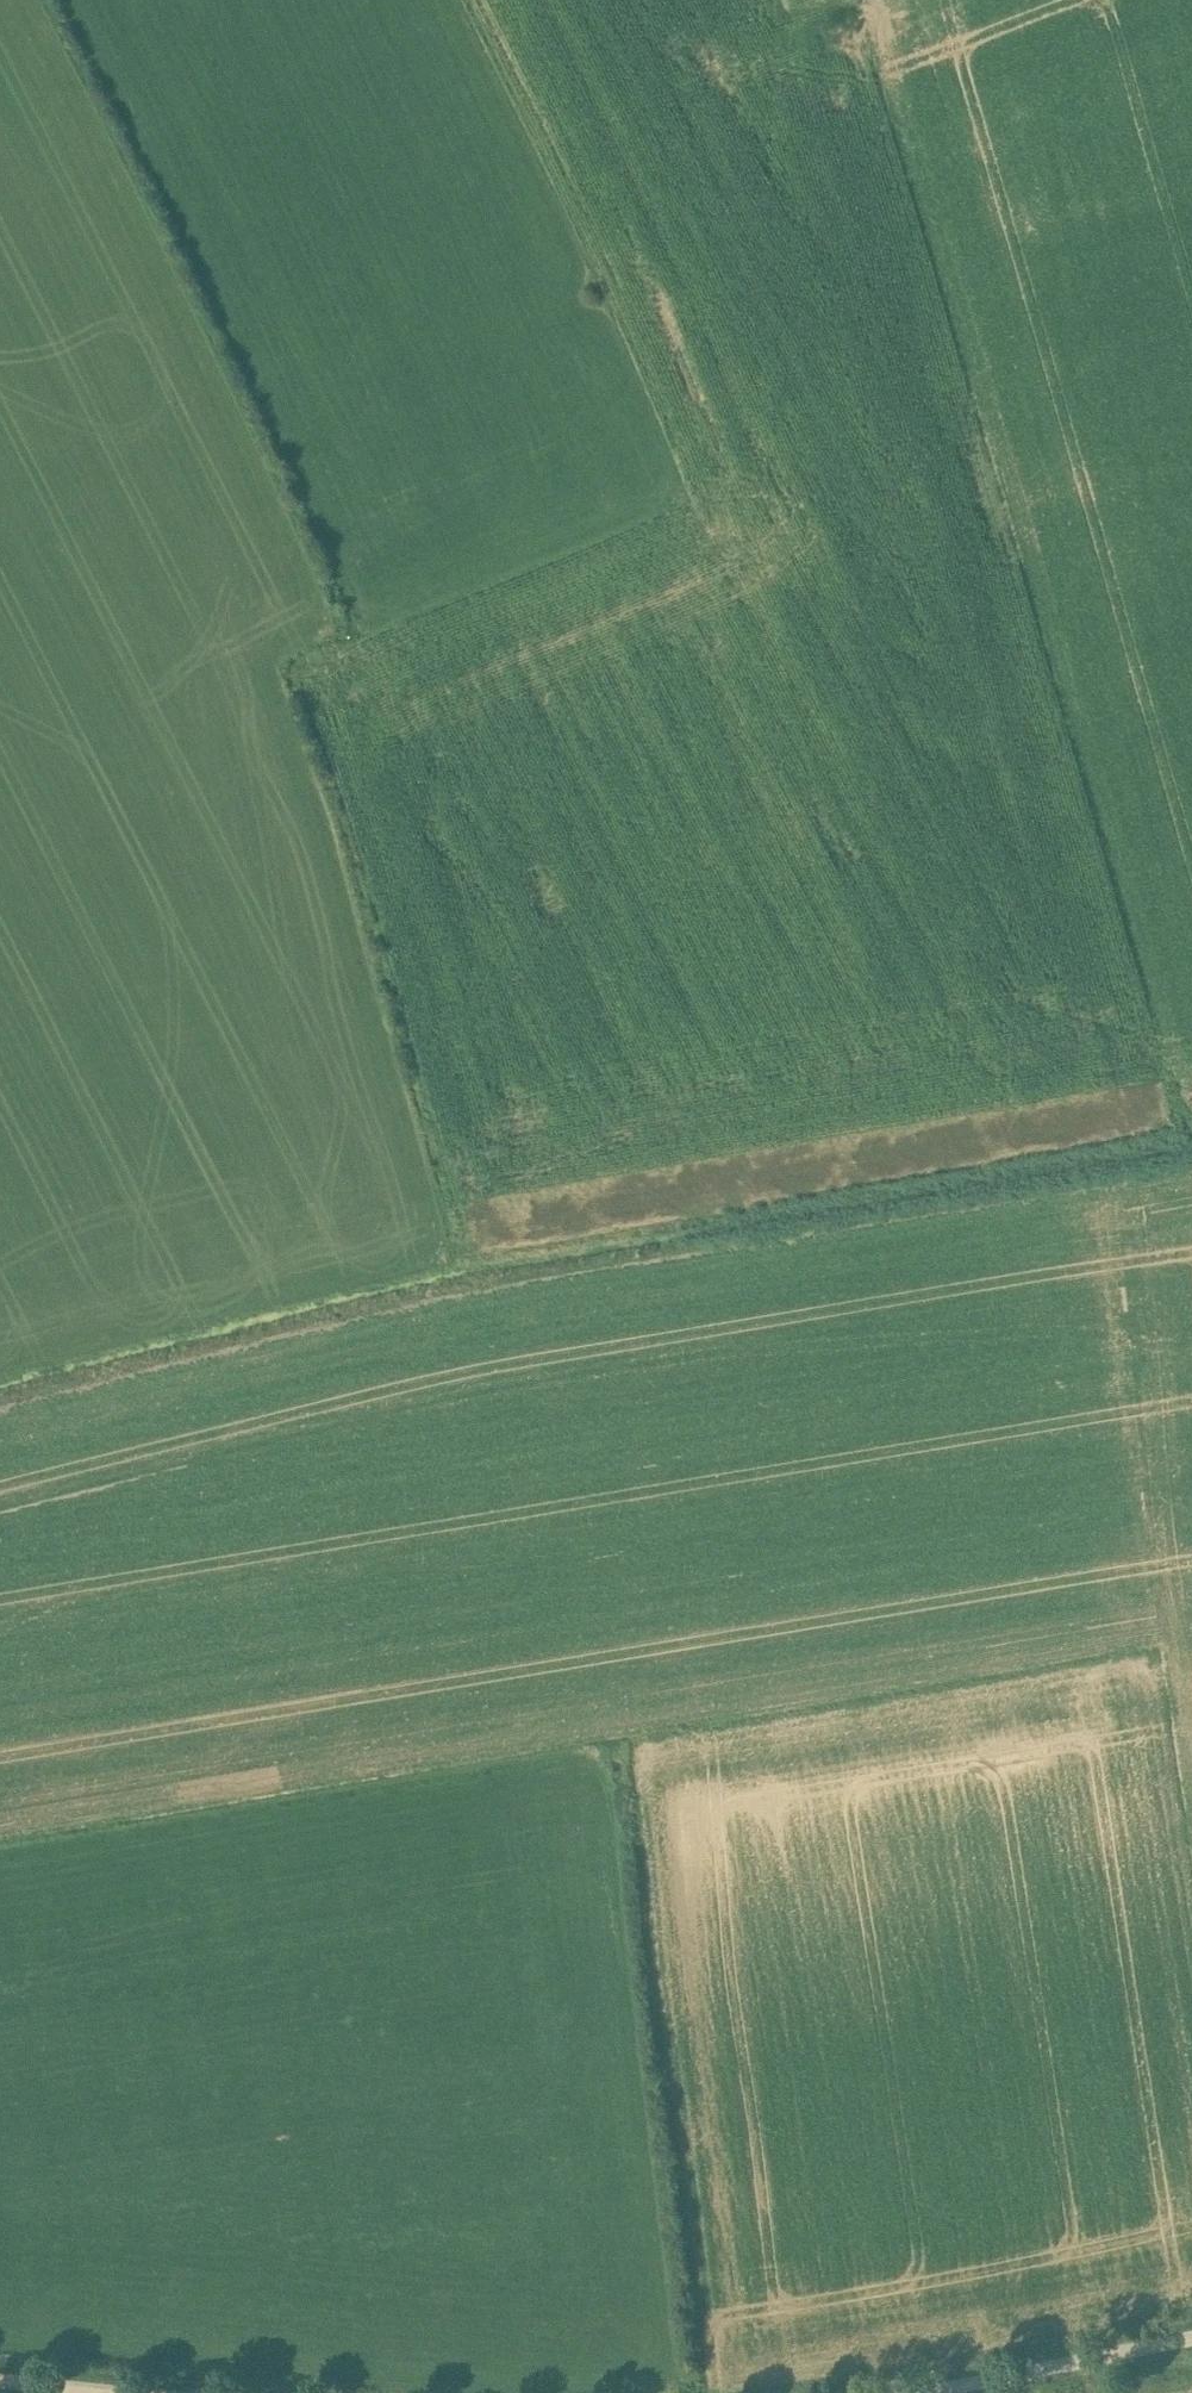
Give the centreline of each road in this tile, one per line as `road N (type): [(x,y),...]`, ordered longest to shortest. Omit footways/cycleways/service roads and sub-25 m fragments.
road 1 (unclassified): [(908,2392),(1191,2334)]
road 2 (unclassified): [(0,2377),(175,2392)]

